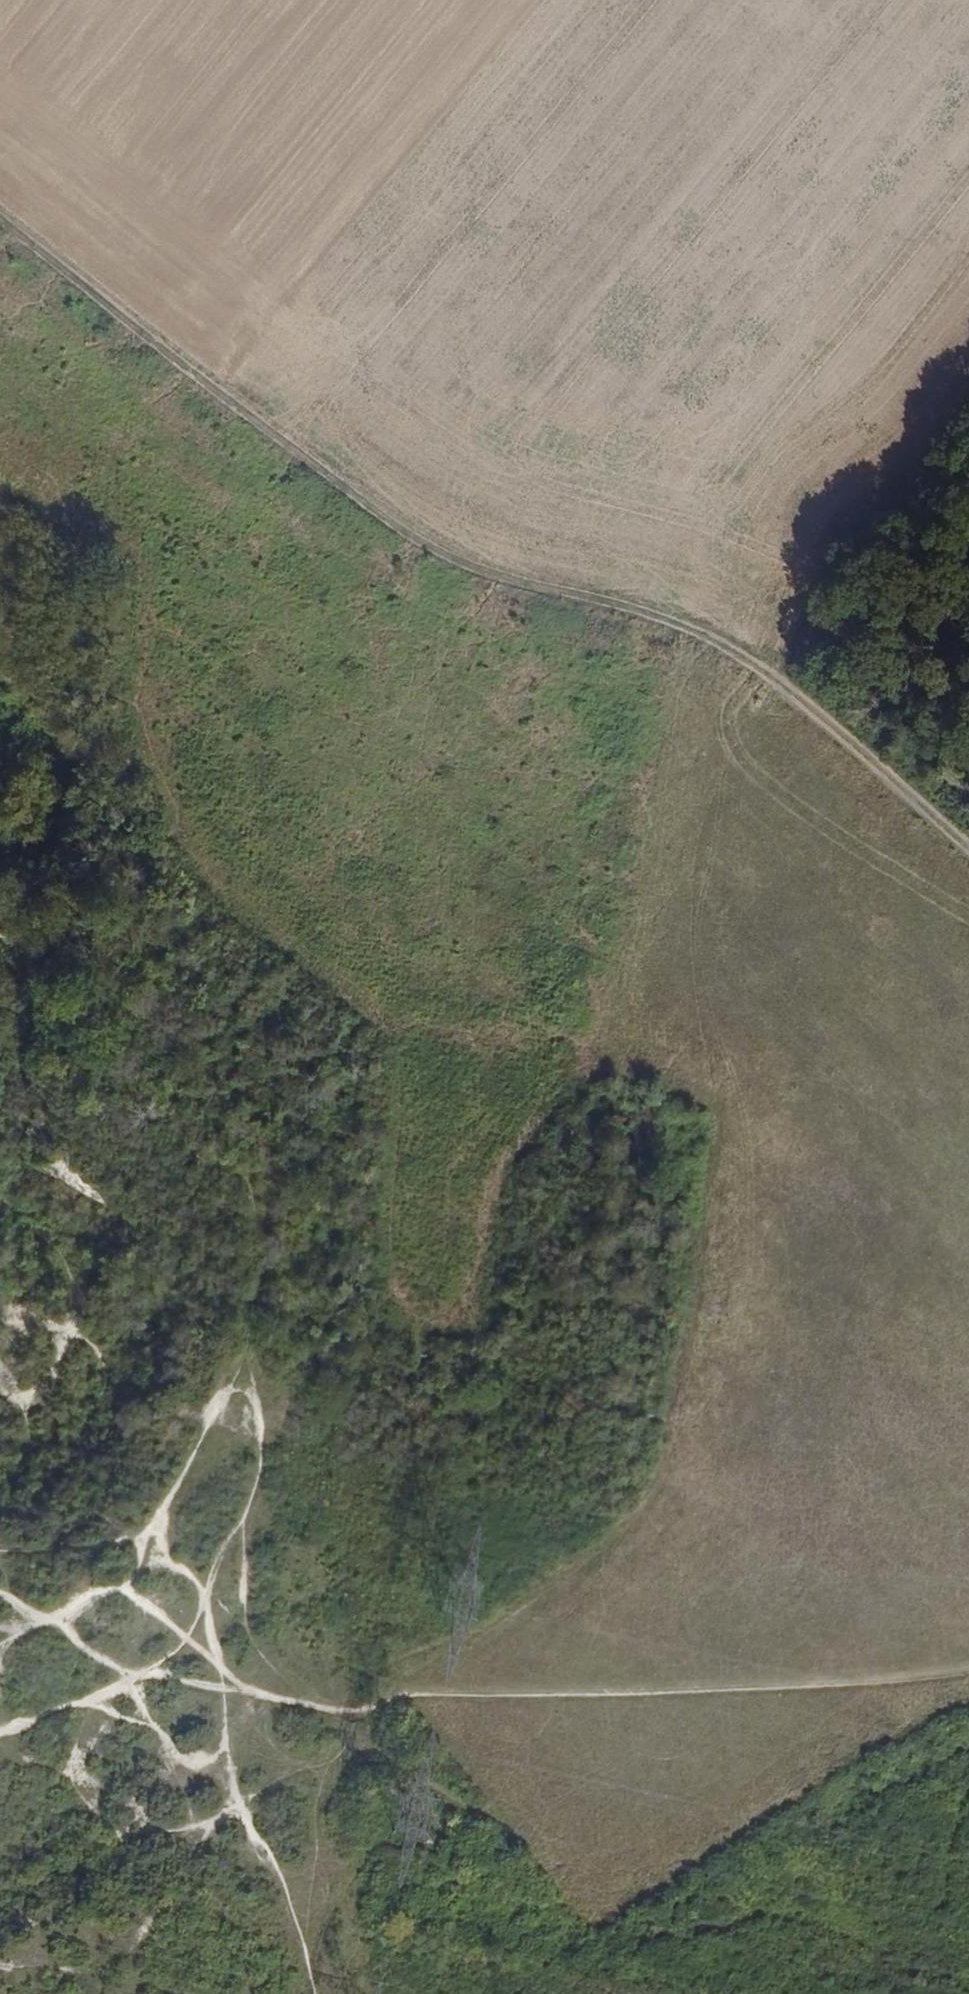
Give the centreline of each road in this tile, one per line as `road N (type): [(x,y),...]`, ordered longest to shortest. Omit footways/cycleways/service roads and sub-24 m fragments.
road 1 (track): [(0,217),(392,520),(464,565),(711,637),(807,701),(968,843)]
road 2 (track): [(328,1993),(251,1795),(275,1750),(362,1710),(507,1808),(613,1902),(968,1693)]

